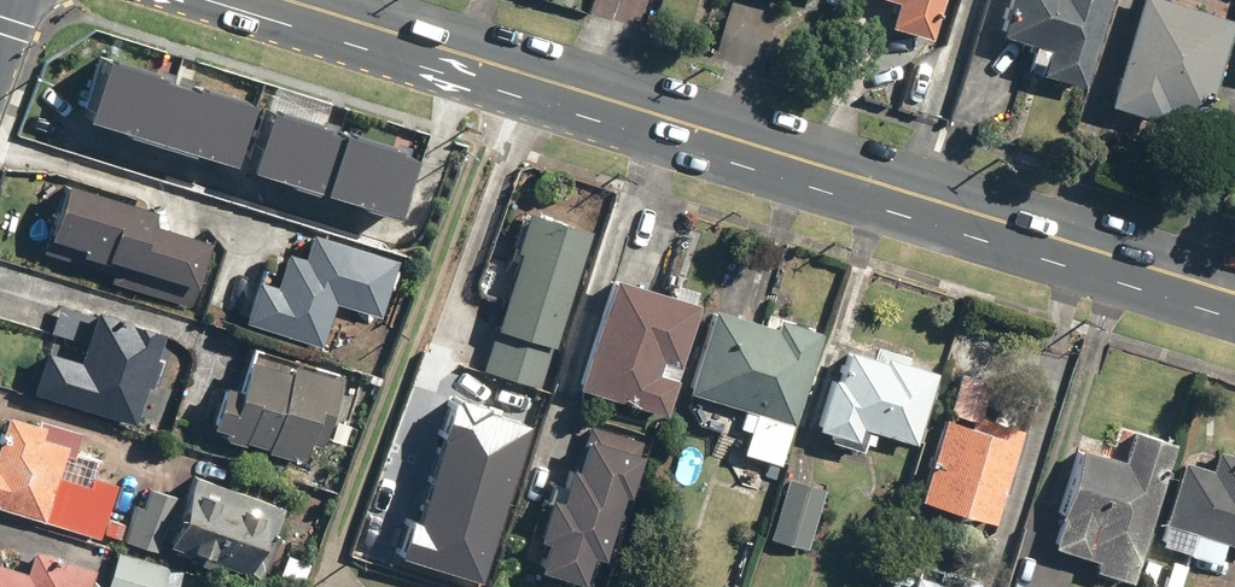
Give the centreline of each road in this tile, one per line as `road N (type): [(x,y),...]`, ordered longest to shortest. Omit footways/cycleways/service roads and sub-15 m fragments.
road 1 (secondary): [(283,0),(1234,296)]

